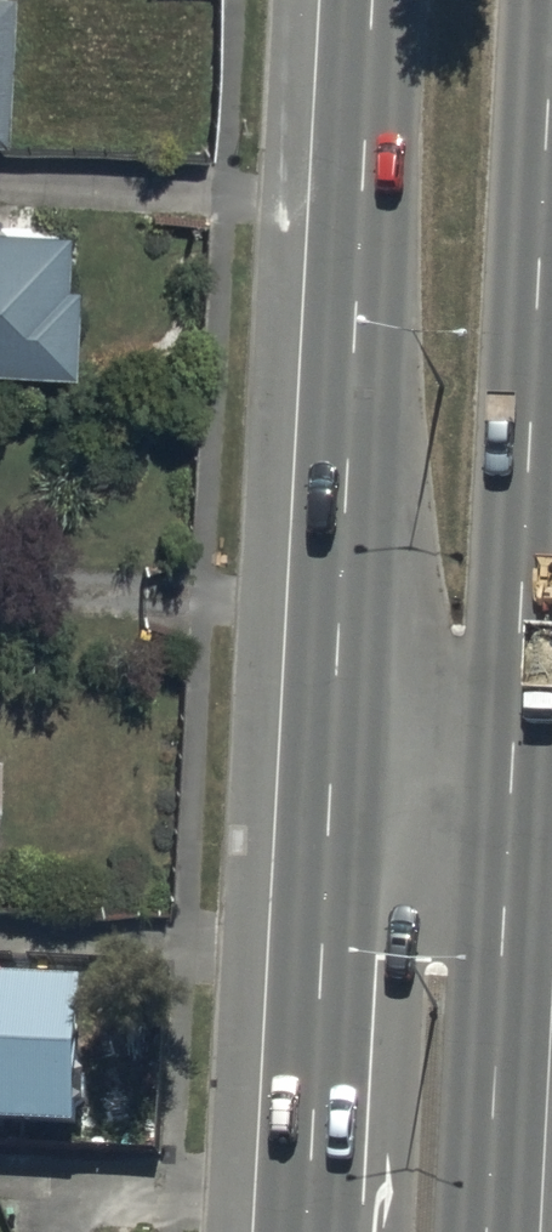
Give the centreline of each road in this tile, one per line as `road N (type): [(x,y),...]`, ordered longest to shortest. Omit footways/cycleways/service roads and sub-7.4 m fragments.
road 1 (secondary): [(309,1231),(377,0)]
road 2 (secondary): [(551,33),(488,1231)]

